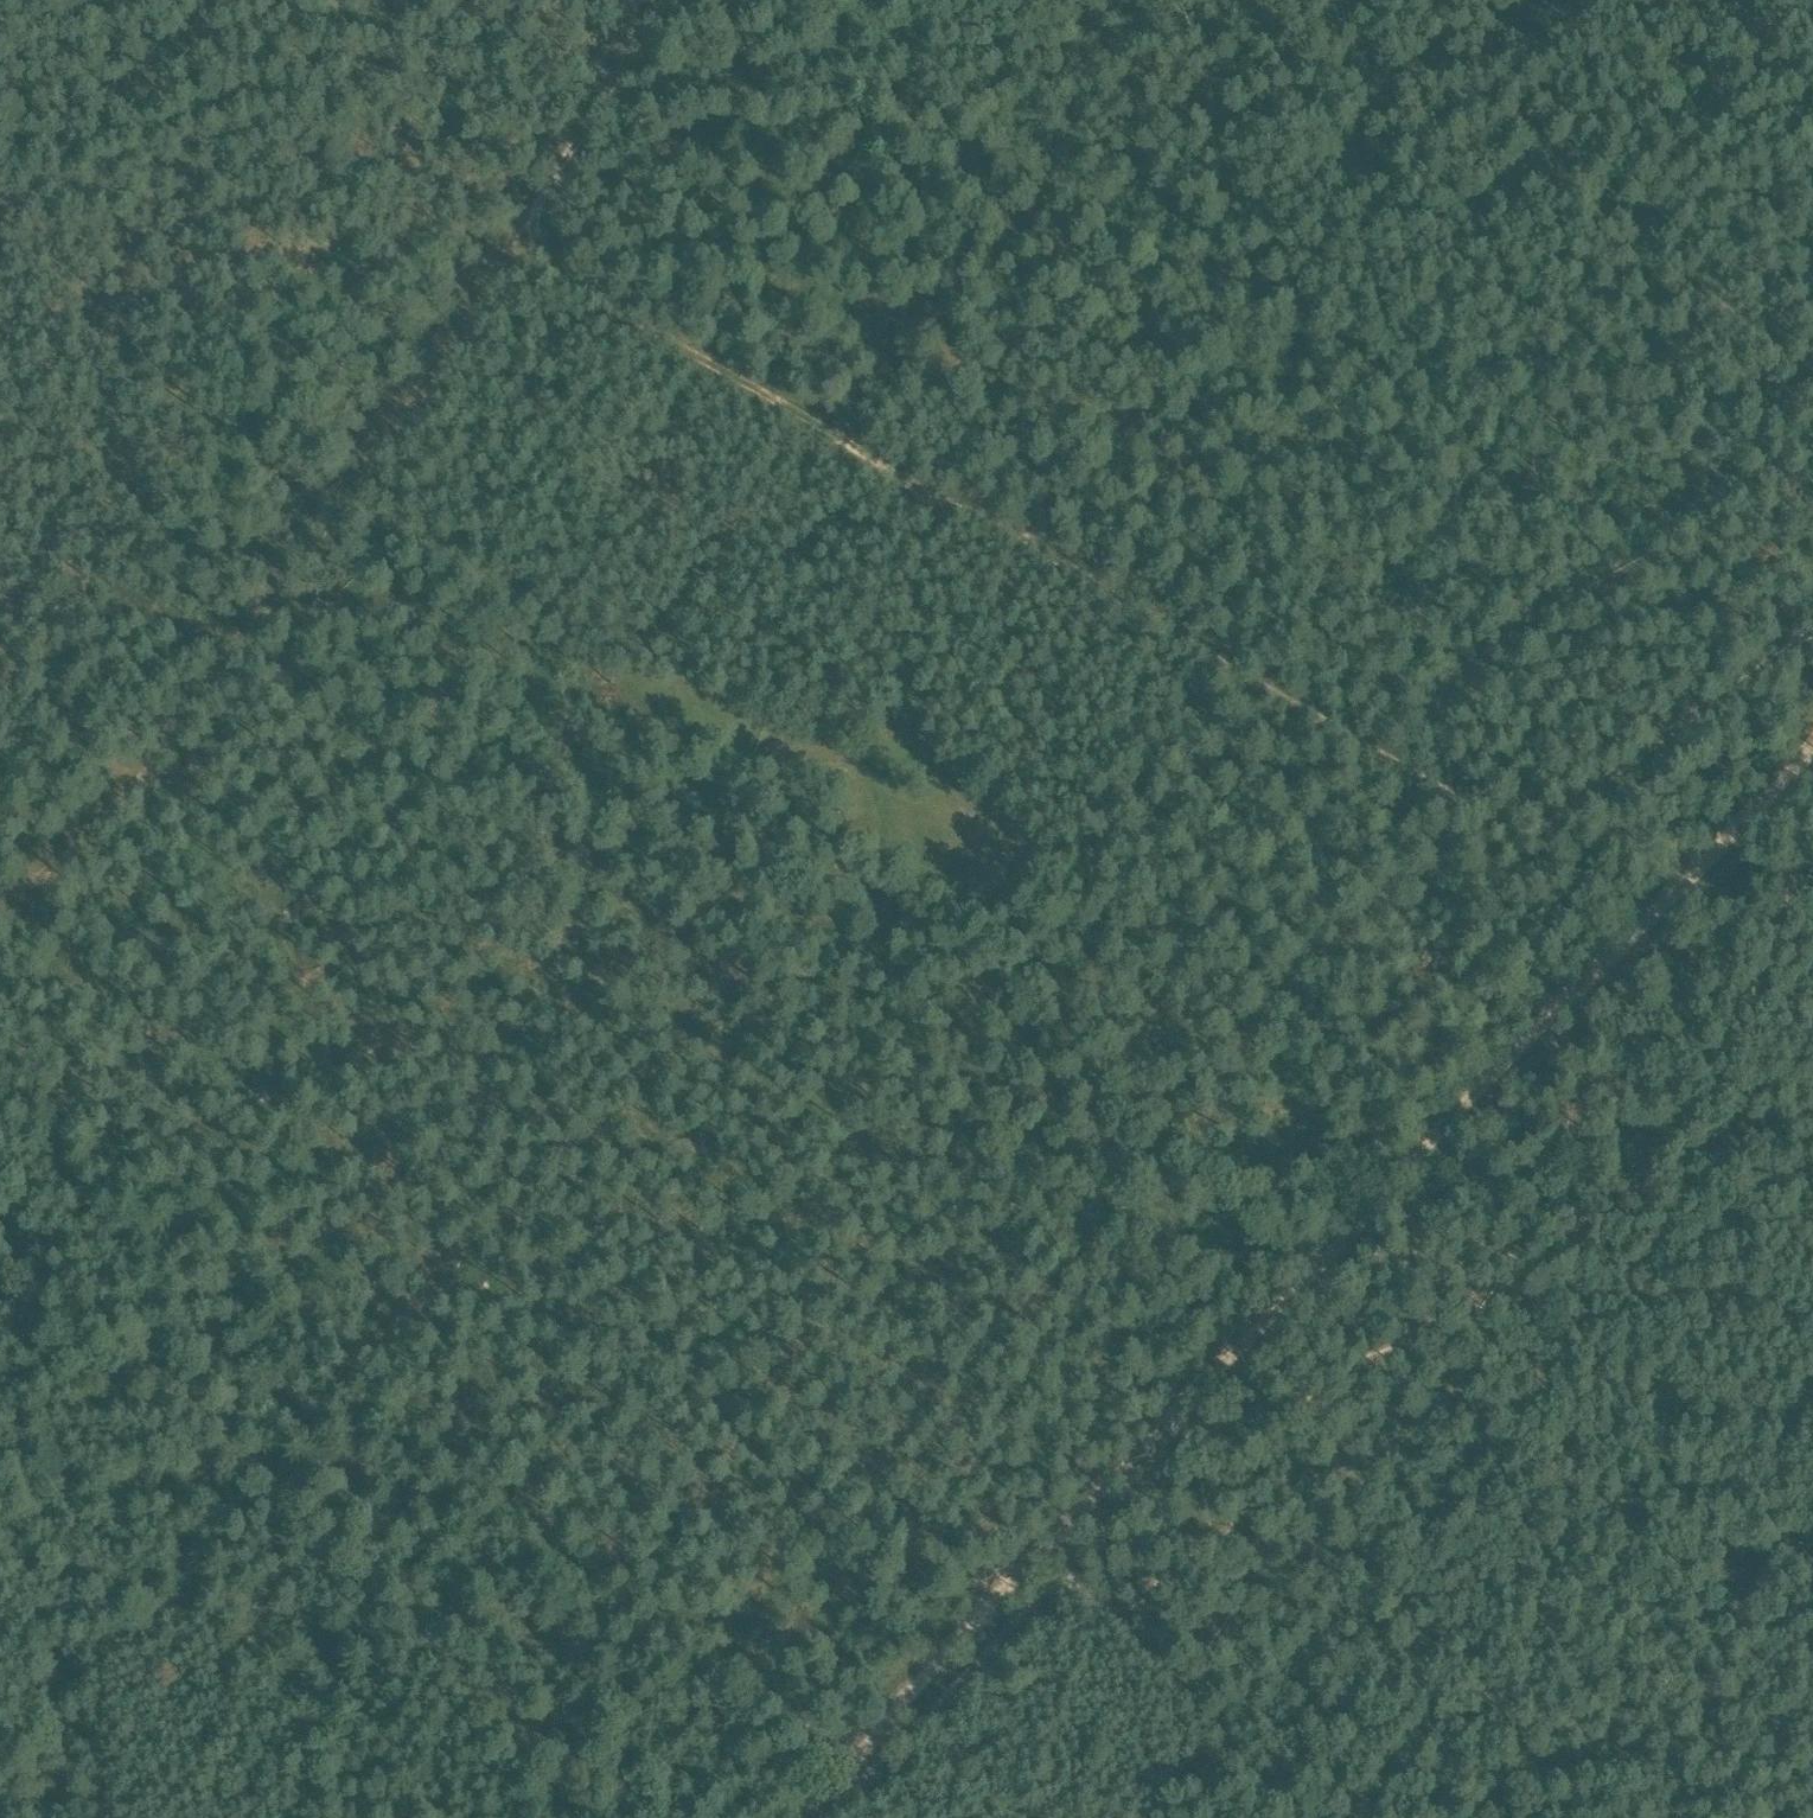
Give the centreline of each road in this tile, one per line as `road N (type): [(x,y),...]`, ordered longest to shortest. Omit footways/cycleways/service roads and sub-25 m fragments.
road 1 (track): [(507,236),(1529,830),(1812,610)]
road 2 (track): [(1724,0),(1568,156),(1812,389)]
road 3 (track): [(1082,1606),(1270,1817)]
road 4 (track): [(1167,626),(1084,777),(1013,822)]

